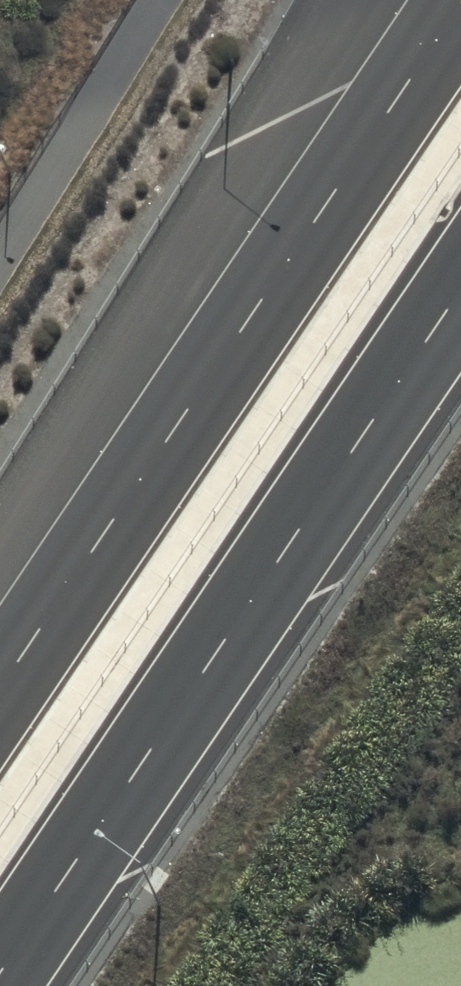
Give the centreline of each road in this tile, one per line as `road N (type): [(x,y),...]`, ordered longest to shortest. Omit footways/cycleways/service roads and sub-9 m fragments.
road 1 (trunk): [(460,288),(0,974)]
road 2 (trunk): [(0,685),(460,1)]

